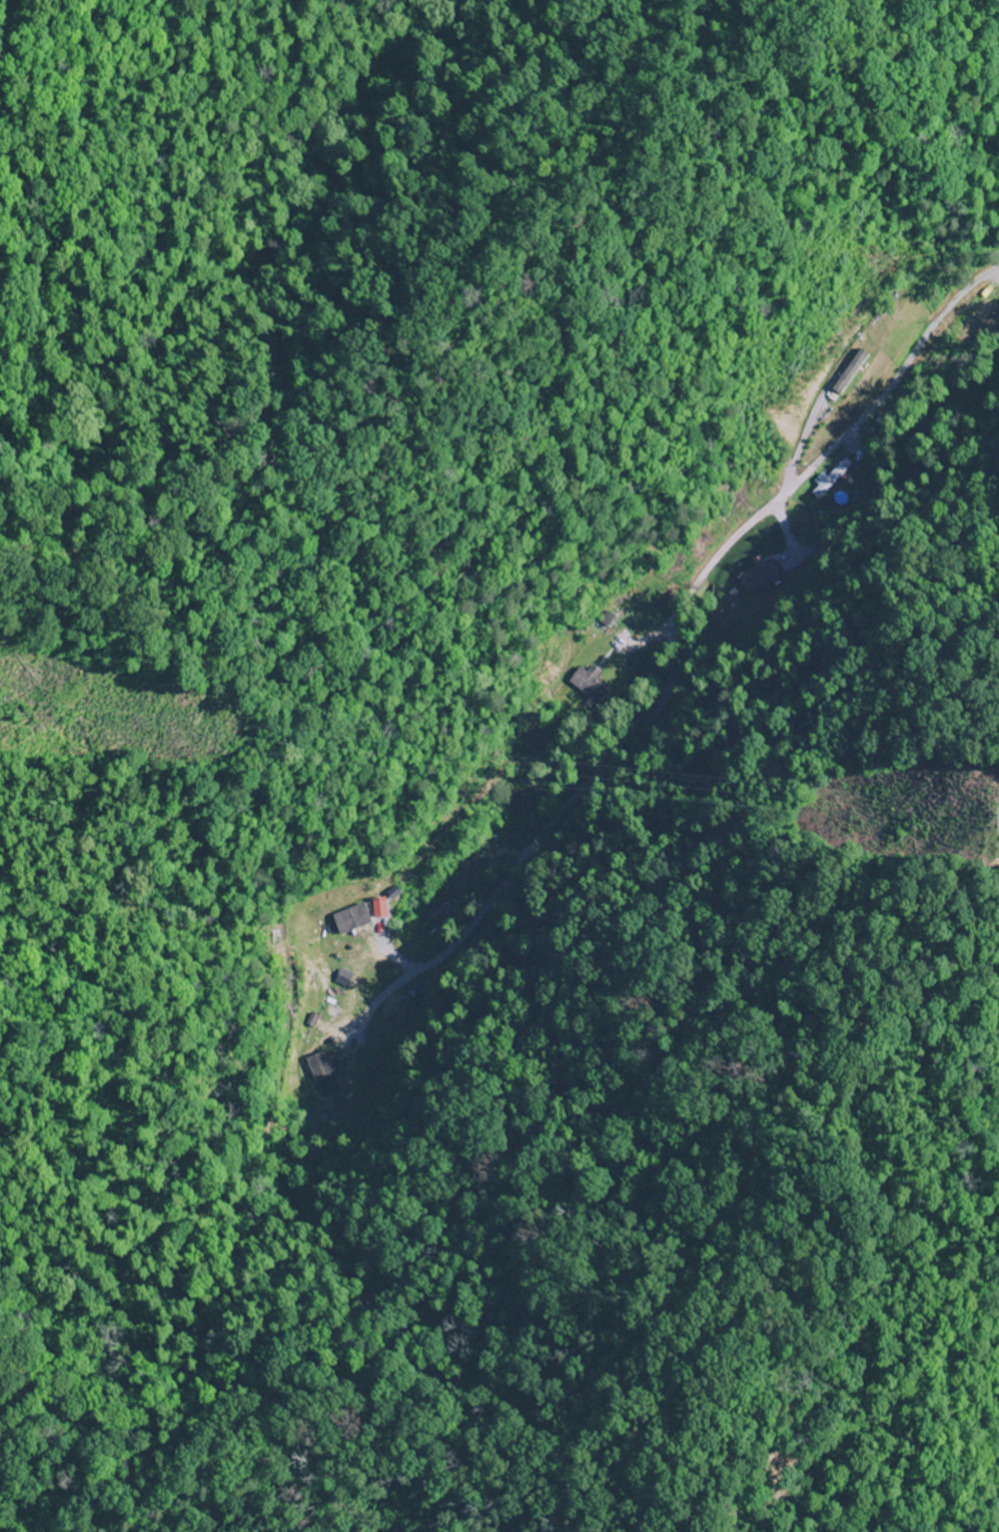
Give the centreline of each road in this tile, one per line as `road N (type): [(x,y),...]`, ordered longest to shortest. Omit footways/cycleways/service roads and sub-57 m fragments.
road 1 (residential): [(659,642),(716,559),(875,406),(949,310),(998,270)]

